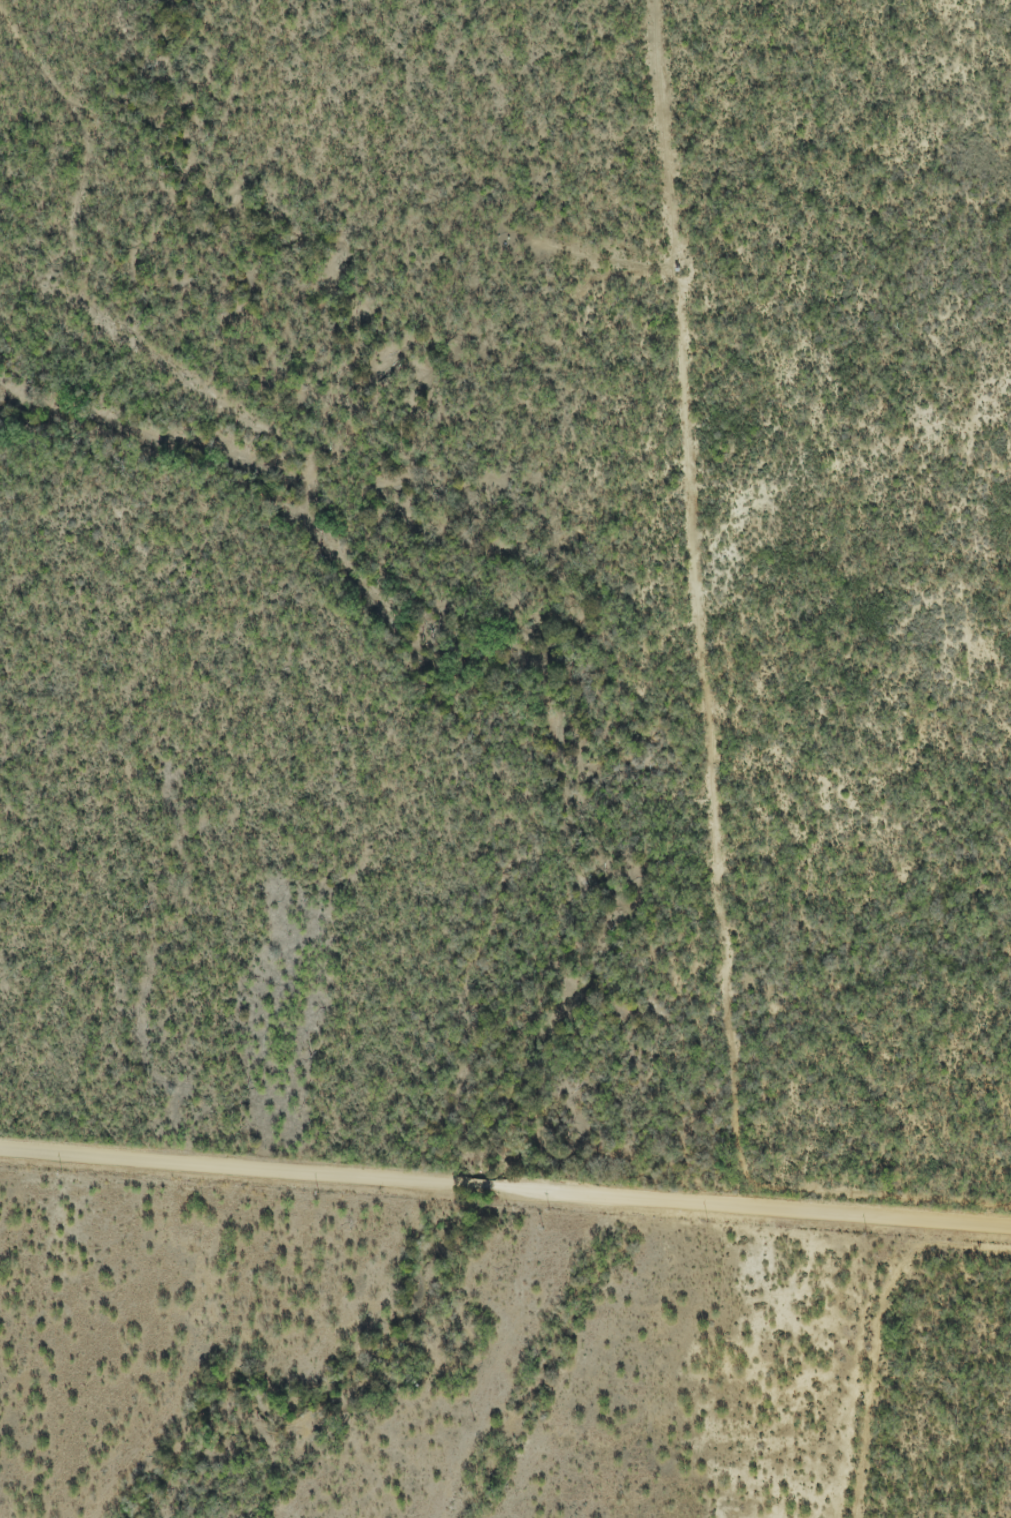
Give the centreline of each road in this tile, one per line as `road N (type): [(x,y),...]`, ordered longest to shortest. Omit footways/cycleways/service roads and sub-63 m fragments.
road 1 (residential): [(1010,1221),(0,1145)]

